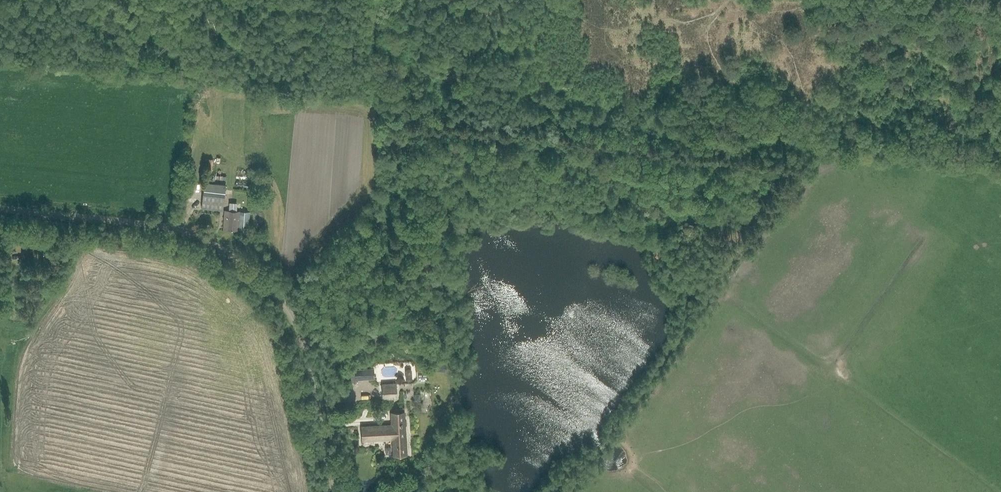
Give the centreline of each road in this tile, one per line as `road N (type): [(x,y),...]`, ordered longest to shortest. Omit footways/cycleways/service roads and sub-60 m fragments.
road 1 (unclassified): [(335,491),(300,332),(274,292),(237,261),(167,226),(0,209)]

